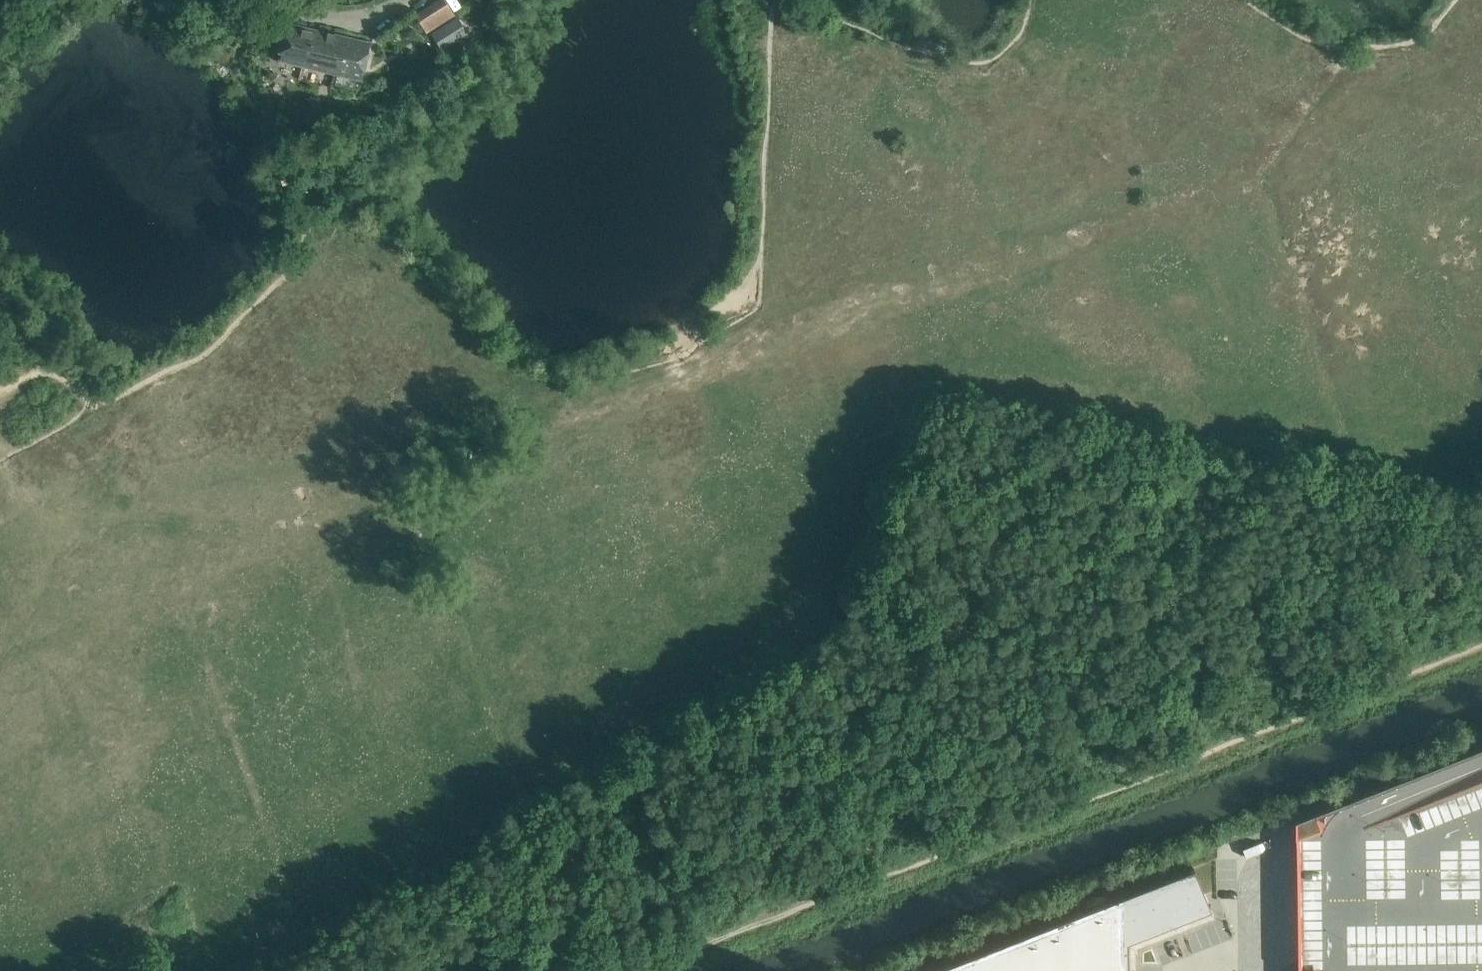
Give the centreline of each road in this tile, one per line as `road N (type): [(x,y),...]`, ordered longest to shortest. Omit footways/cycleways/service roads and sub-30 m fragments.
road 1 (unclassified): [(269,0),(330,19),(403,0)]

